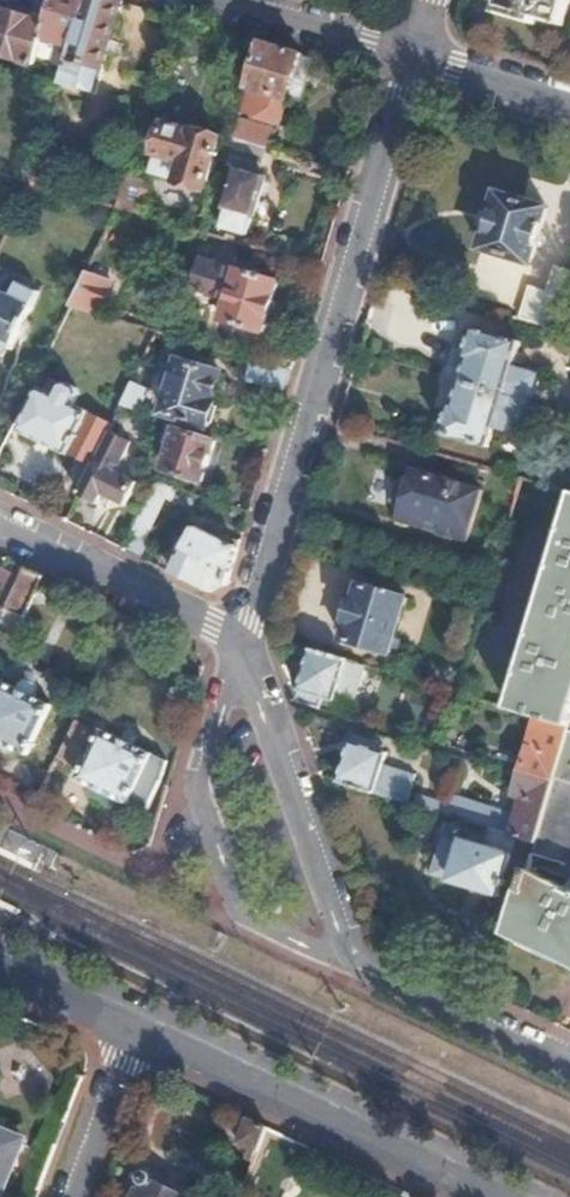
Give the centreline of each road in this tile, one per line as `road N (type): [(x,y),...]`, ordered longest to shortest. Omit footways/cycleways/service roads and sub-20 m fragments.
road 1 (residential): [(246,644),(419,46)]
road 2 (residential): [(246,644),(364,968),(569,1067)]
road 3 (residential): [(137,1028),(489,1196)]
road 4 (residential): [(0,523),(246,644)]
road 5 (residential): [(137,1028),(75,1196)]
road 6 (residential): [(419,46),(252,0)]
road 7 (residential): [(569,91),(419,46)]
road 8 (residential): [(0,968),(137,1028)]

